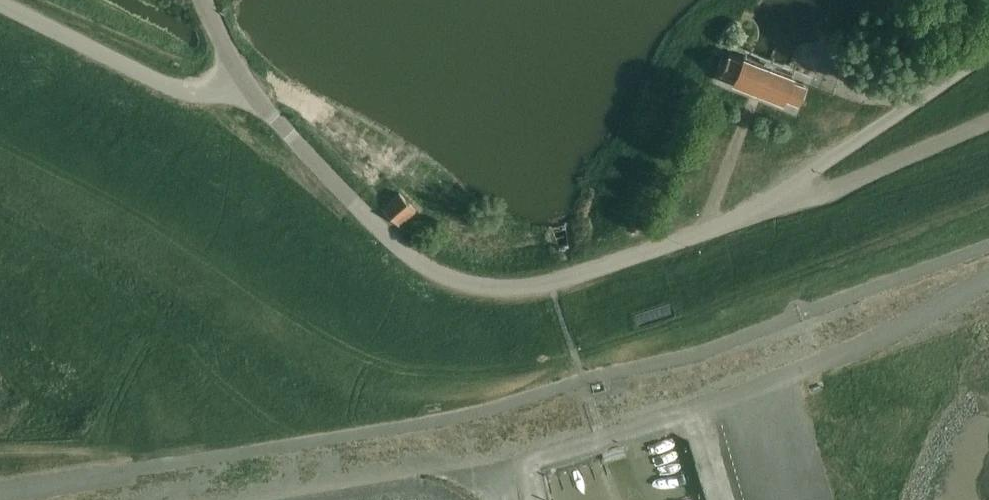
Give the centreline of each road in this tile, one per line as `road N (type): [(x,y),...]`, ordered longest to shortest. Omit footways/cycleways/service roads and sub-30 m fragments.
road 1 (unclassified): [(778,196),(552,283),(468,284),(429,270),(384,239),(283,134)]
road 2 (unclassified): [(508,499),(503,478),(699,417),(834,360),(988,279)]
road 3 (unclassified): [(234,80),(193,93),(0,9)]
road 4 (unclassified): [(778,196),(988,57)]
road 5 (unclassified): [(988,121),(826,193),(778,196)]
road 6 (track): [(0,454),(87,452),(140,475)]

